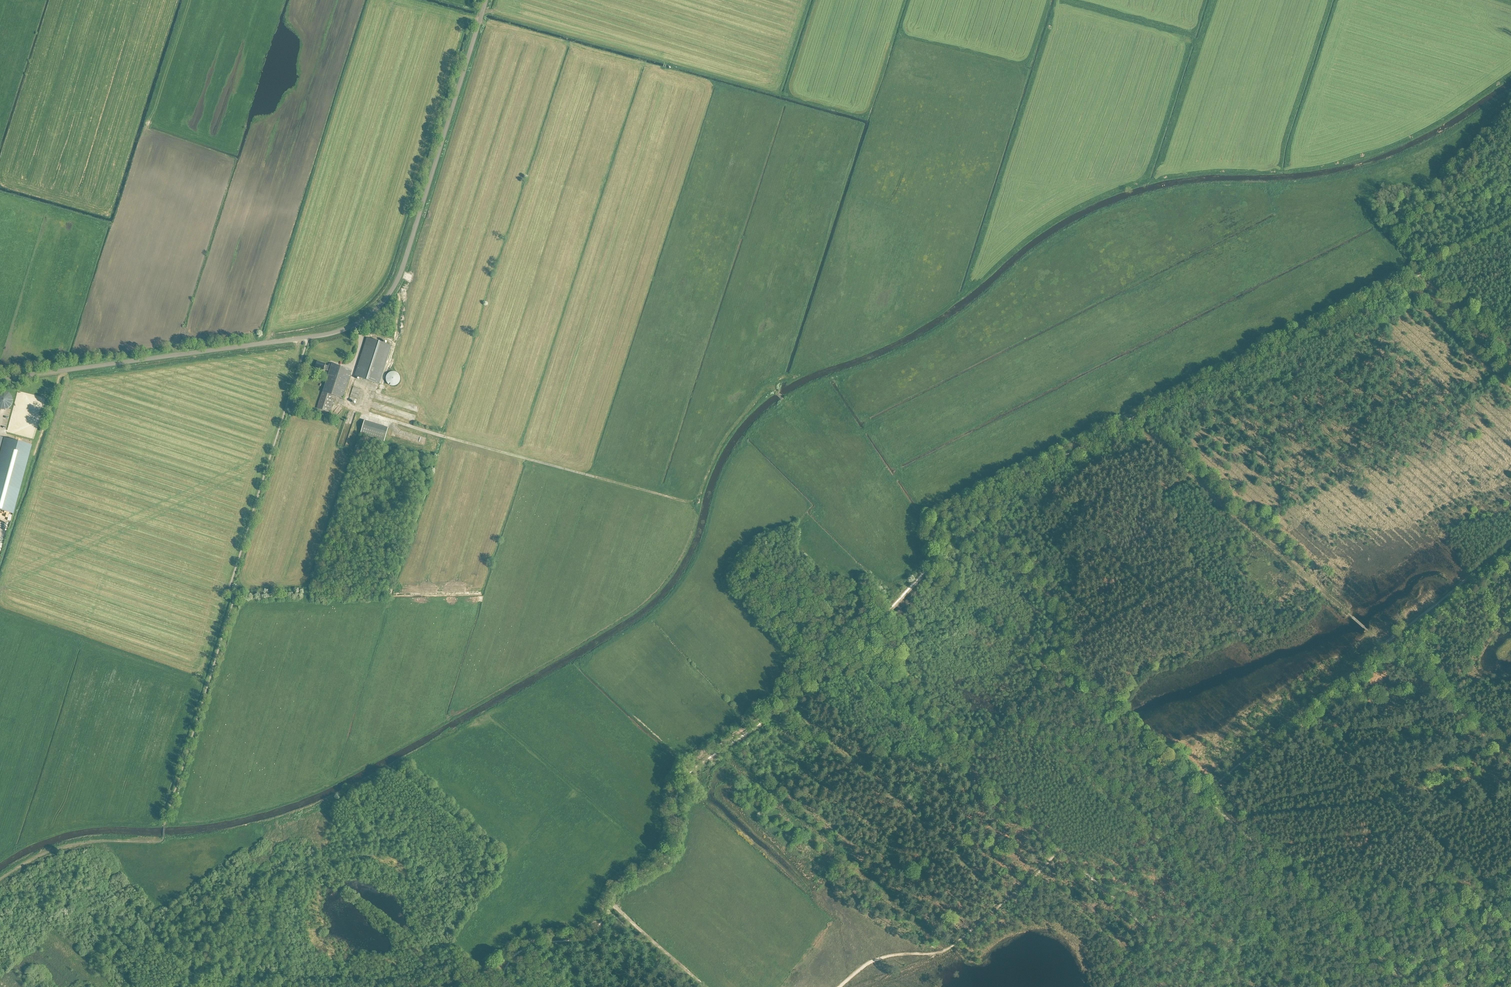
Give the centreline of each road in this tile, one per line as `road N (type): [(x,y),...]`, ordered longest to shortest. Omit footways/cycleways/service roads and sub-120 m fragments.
road 1 (tertiary): [(0,380),(326,335),(373,313),(403,266),(486,0)]
road 2 (track): [(772,389),(722,445),(691,503),(366,412),(363,387),(352,378),(362,338),(356,324)]
road 3 (track): [(1416,986),(1208,795),(1384,647)]
road 4 (track): [(860,667),(1212,986)]
road 5 (track): [(606,901),(620,881),(668,851),(672,794),(687,767),(816,670),(849,656)]
road 6 (track): [(1060,851),(947,949),(872,962),(840,986)]
road 7 (track): [(1384,647),(1510,761)]
road 8 (track): [(1384,647),(1510,545)]
road 9 (track): [(484,986),(521,945),(587,931),(606,901)]
road 10 (track): [(1510,389),(1398,286)]
road 11 (track): [(705,986),(606,901)]

